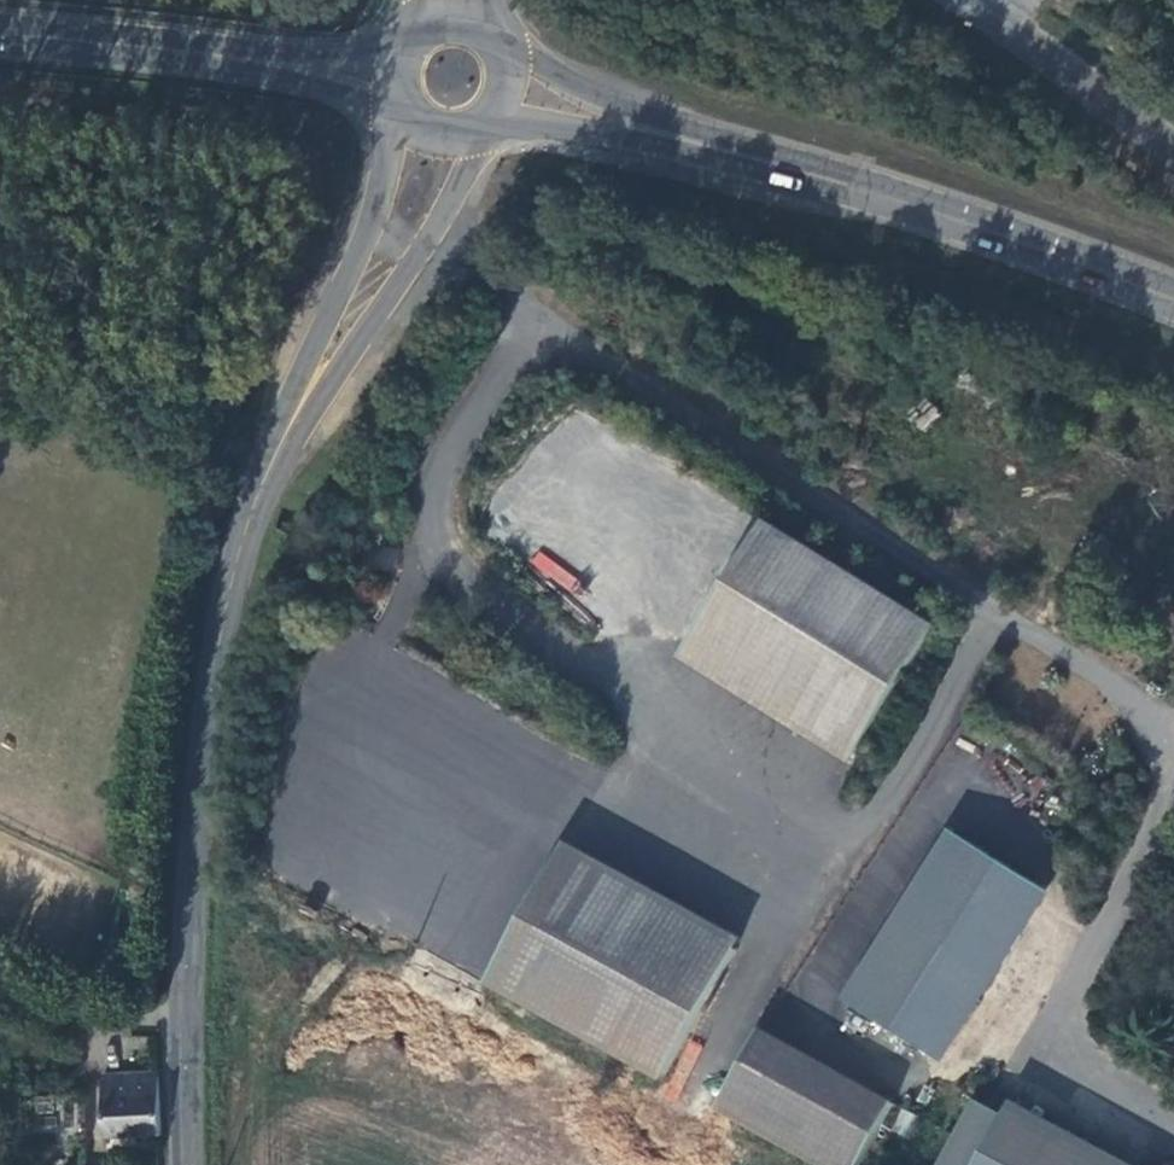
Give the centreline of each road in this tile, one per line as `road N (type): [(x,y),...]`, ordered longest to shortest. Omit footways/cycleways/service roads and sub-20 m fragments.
road 1 (secondary): [(276,450),(235,567),(213,690),(186,969),(187,1164)]
road 2 (primary): [(787,170),(980,229),(1173,302)]
road 3 (secondary): [(276,450),(422,248),(473,163),(479,135)]
road 4 (secondary): [(403,118),(376,219),(276,450)]
road 5 (primary): [(787,170),(608,100),(516,50)]
road 6 (primary): [(502,119),(787,170)]
road 7 (unclassified): [(972,0),(1173,144)]
road 8 (primary): [(0,38),(206,56)]
road 9 (primary): [(206,56),(392,102)]
road 10 (primary): [(392,46),(352,60),(206,56)]

